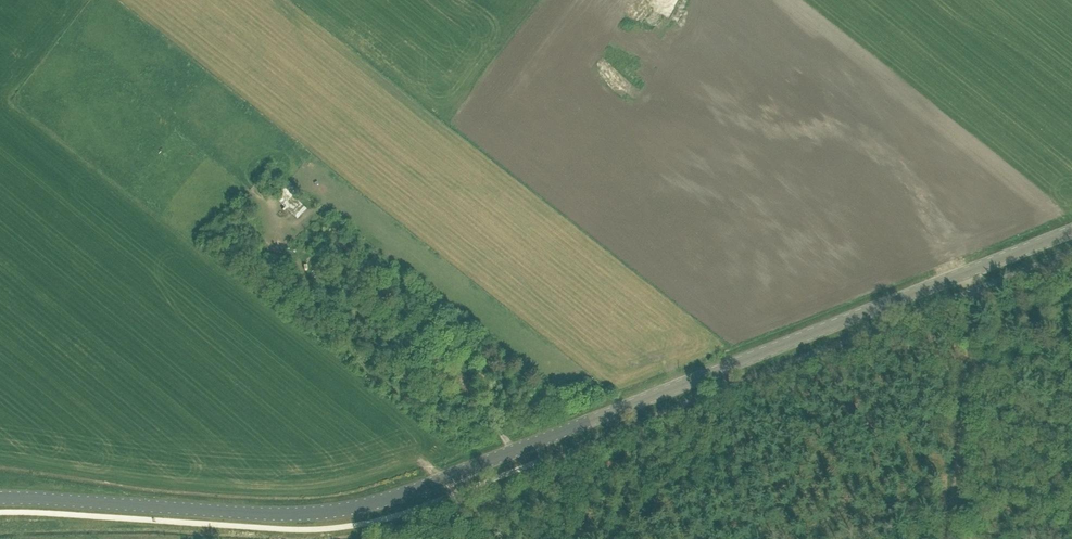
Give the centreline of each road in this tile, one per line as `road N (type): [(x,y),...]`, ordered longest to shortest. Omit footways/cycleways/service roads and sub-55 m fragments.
road 1 (tertiary): [(0,498),(295,514),(375,504),(1071,231)]
road 2 (track): [(973,292),(950,538)]

